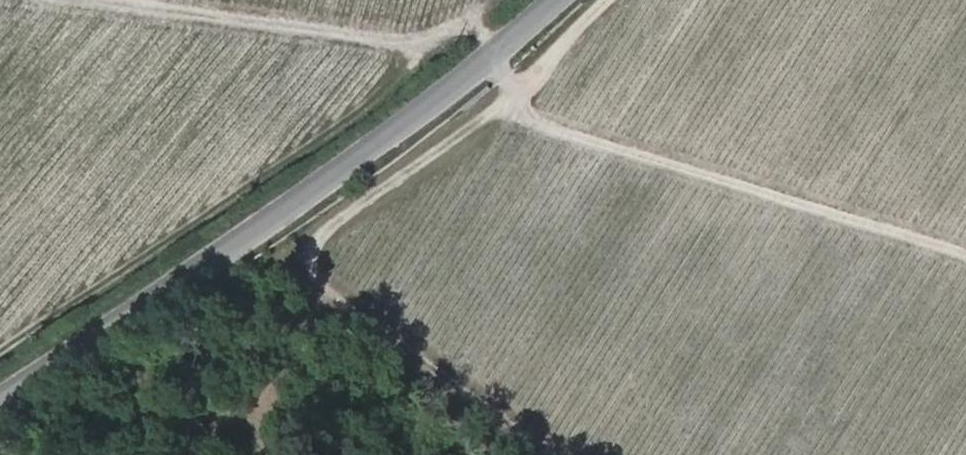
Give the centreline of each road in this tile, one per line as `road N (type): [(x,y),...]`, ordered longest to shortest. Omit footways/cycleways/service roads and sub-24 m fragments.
road 1 (track): [(74,0),(401,44),(472,22),(524,118),(965,254)]
road 2 (tertiary): [(0,406),(445,117),(567,0)]
road 3 (track): [(323,231),(515,97),(607,0)]
road 4 (track): [(549,454),(307,281),(323,231)]

